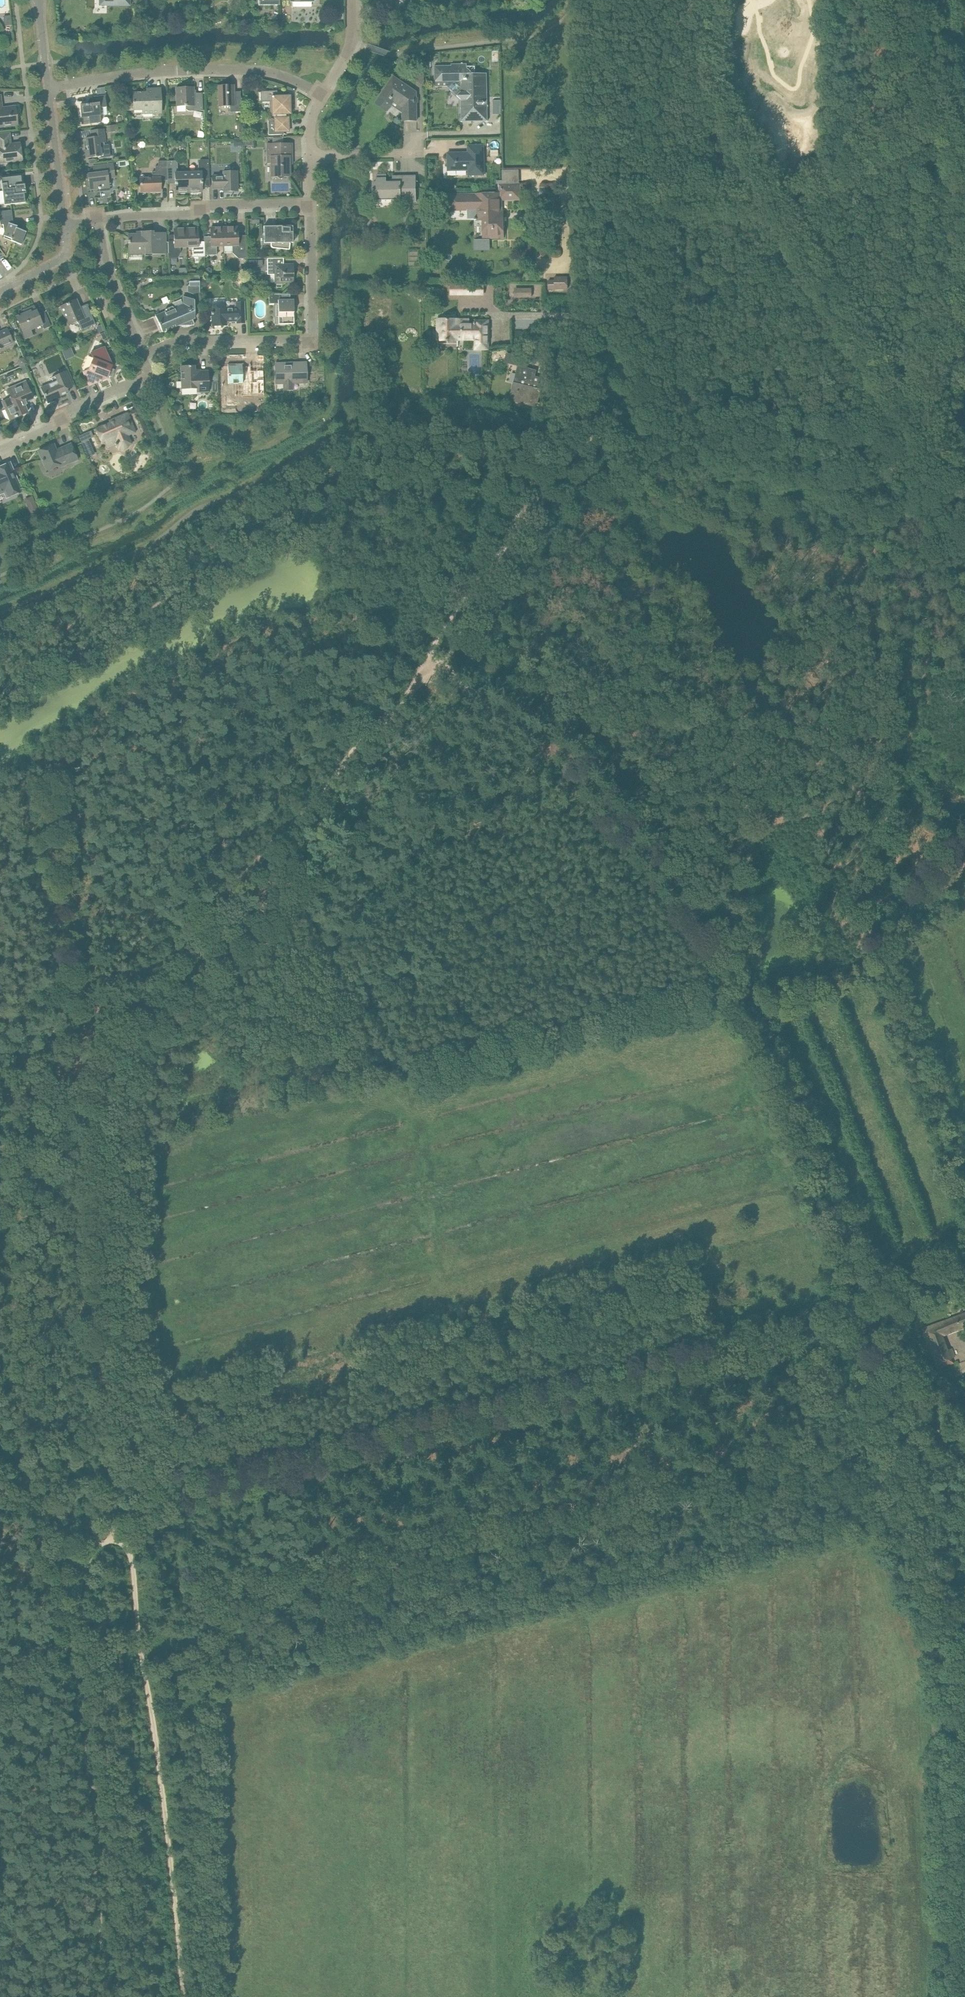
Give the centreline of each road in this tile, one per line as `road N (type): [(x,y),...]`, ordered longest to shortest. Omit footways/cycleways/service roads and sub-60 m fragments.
road 1 (track): [(893,1452),(885,1360),(871,1310),(732,968),(654,860),(543,740),(431,664)]
road 2 (track): [(111,1529),(177,1486),(964,1280)]
road 3 (track): [(111,1529),(99,1085),(107,1052),(149,983)]
road 4 (unclassified): [(555,423),(586,336),(593,0)]
road 5 (track): [(149,983),(431,664)]
road 6 (track): [(184,1996),(142,1658)]
road 7 (residential): [(142,355),(175,341),(314,338),(311,202)]
road 8 (residential): [(321,95),(242,69),(148,72),(48,88)]
road 9 (track): [(0,1696),(68,1650),(83,1558),(111,1529)]
road 10 (residential): [(311,202),(209,205),(189,215),(99,221)]
road 11 (residential): [(0,450),(150,376),(142,355)]
road 12 (track): [(431,664),(438,634),(516,523)]
road 13 (residential): [(142,355),(107,270),(99,221)]
road 14 (track): [(142,1658),(133,1547),(111,1529)]
road 15 (residential): [(65,226),(48,88)]

